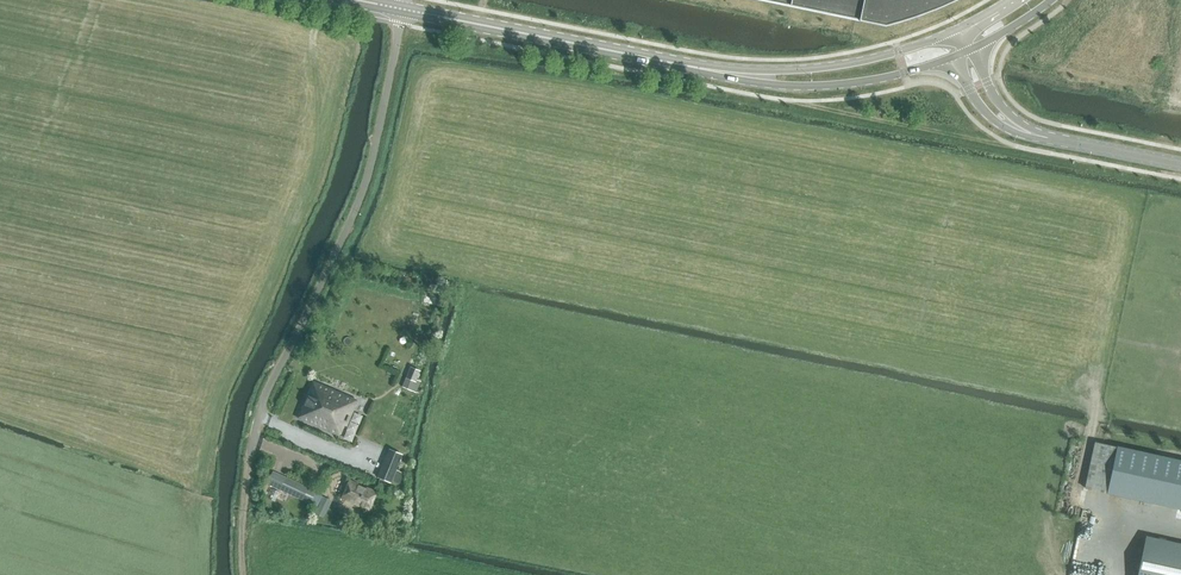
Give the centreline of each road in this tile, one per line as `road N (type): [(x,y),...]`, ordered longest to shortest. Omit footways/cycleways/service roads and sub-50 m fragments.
road 1 (tertiary): [(692,67),(349,0)]
road 2 (tertiary): [(692,67),(810,87),(886,79),(958,55)]
road 3 (tertiary): [(957,30),(823,69),(692,67)]
road 4 (tertiary): [(958,55),(974,100),(992,119),(1018,134),(1062,141)]
road 5 (tertiary): [(1062,141),(1005,110),(971,50)]
road 6 (tertiary): [(1180,164),(1062,141)]

